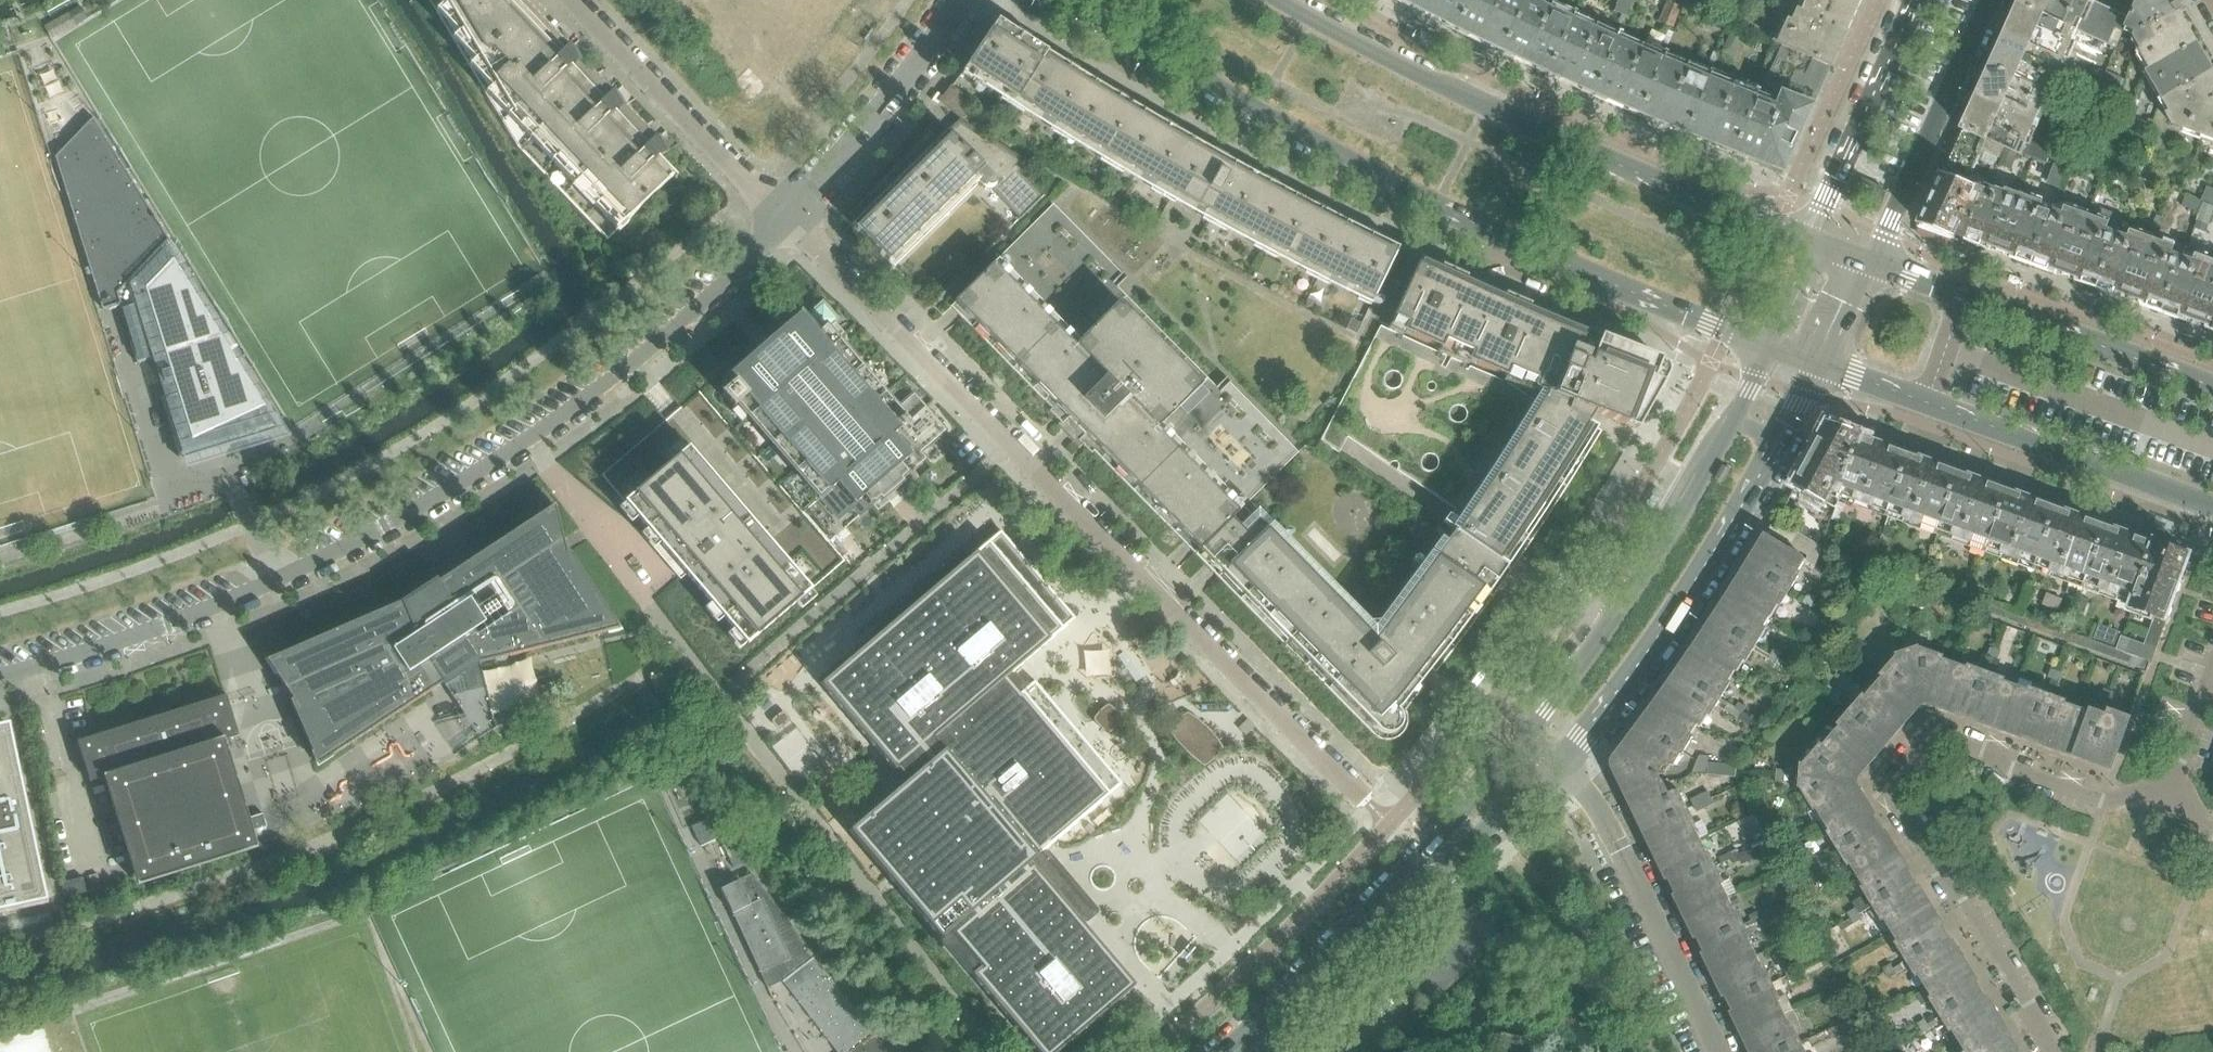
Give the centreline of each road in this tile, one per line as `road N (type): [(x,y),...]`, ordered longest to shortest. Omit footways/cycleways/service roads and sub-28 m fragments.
road 1 (residential): [(786,217),(620,373),(528,440),(383,527),(305,569),(165,625),(0,674)]
road 2 (residential): [(1359,794),(786,217)]
road 3 (tertiary): [(1081,0),(1339,155),(1769,348)]
road 4 (residential): [(2157,789),(2108,801),(1940,745),(1899,802),(2051,1051)]
road 5 (tertiary): [(1813,243),(1486,107),(1283,0)]
road 6 (residential): [(1567,761),(1687,607),(1827,367)]
road 7 (residential): [(1769,348),(1672,530),(1527,729)]
road 8 (tertiary): [(1827,367),(2212,508)]
road 9 (tertiary): [(2212,389),(1875,264)]
road 10 (residential): [(1718,1051),(1589,791),(1567,761)]
road 11 (residential): [(786,217),(571,0)]
road 12 (residential): [(1223,1051),(1436,848)]
road 13 (residential): [(1875,264),(1994,0)]
road 14 (residential): [(963,0),(863,133),(786,217)]
road 15 (residential): [(1917,0),(1813,243)]
road 16 (residential): [(1436,848),(1567,761)]
road 17 (residential): [(2157,789),(2212,644)]
road 18 (residential): [(1527,729),(1436,848)]

